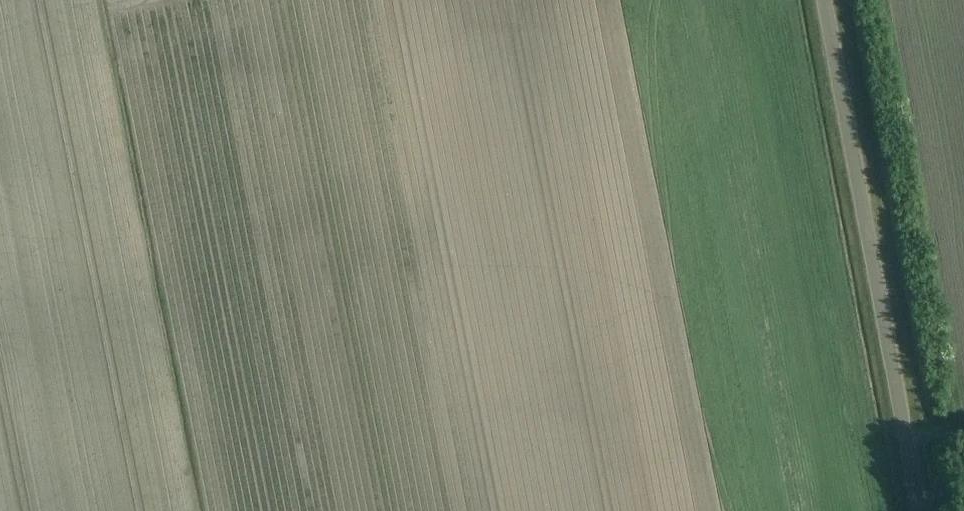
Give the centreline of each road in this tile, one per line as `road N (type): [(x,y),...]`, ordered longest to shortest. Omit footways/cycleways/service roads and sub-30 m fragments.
road 1 (unclassified): [(919,510),(824,0)]

